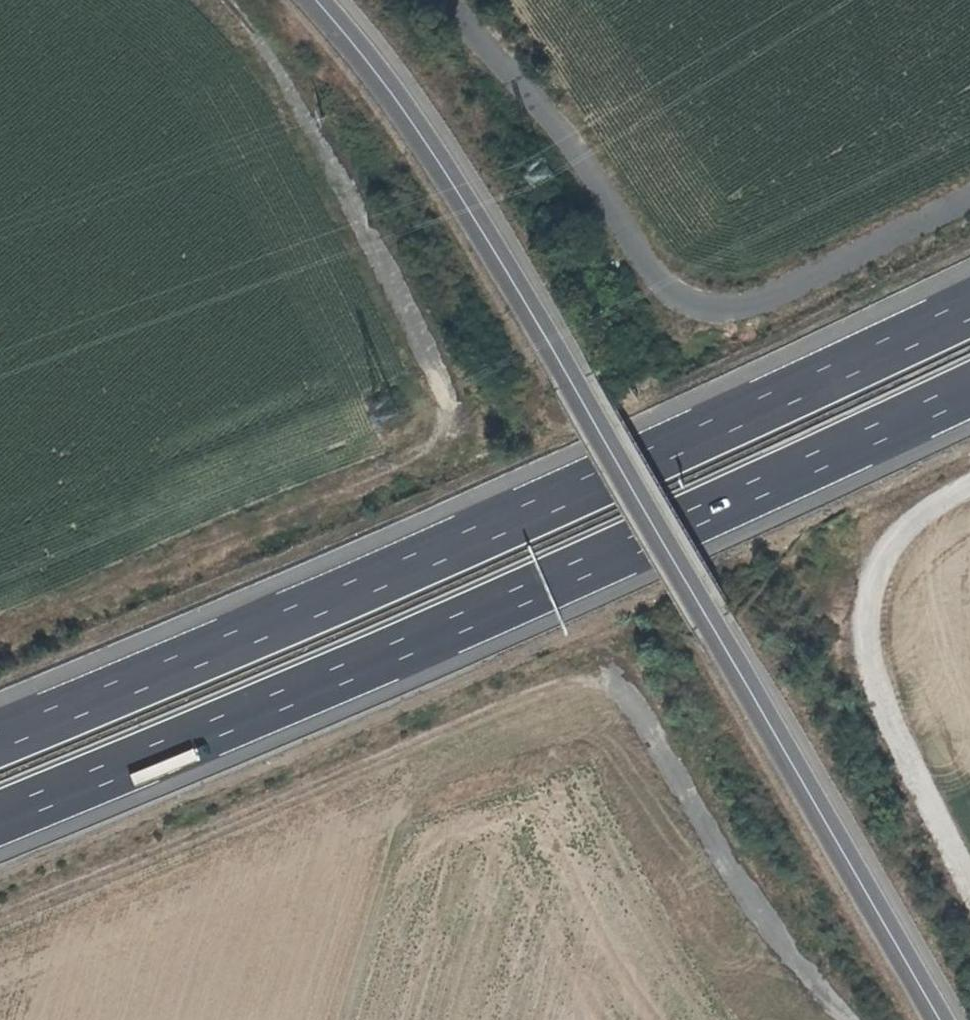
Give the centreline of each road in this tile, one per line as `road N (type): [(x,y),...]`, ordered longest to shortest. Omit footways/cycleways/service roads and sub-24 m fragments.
road 1 (tertiary): [(942,1019),(565,360),(428,139),(318,0)]
road 2 (track): [(854,1019),(750,903),(654,729),(590,681),(501,704),(0,908)]
road 3 (motorway): [(969,314),(0,745)]
road 4 (motorway): [(0,821),(521,599),(969,392)]
road 5 (track): [(0,628),(420,457),(446,434),(454,396),(266,52),(226,0)]
road 6 (unclassified): [(969,205),(863,259),(712,310),(681,311),(444,0)]
road 7 (unclassified): [(969,876),(875,672),(869,597),(883,553),(919,515),(969,489)]

